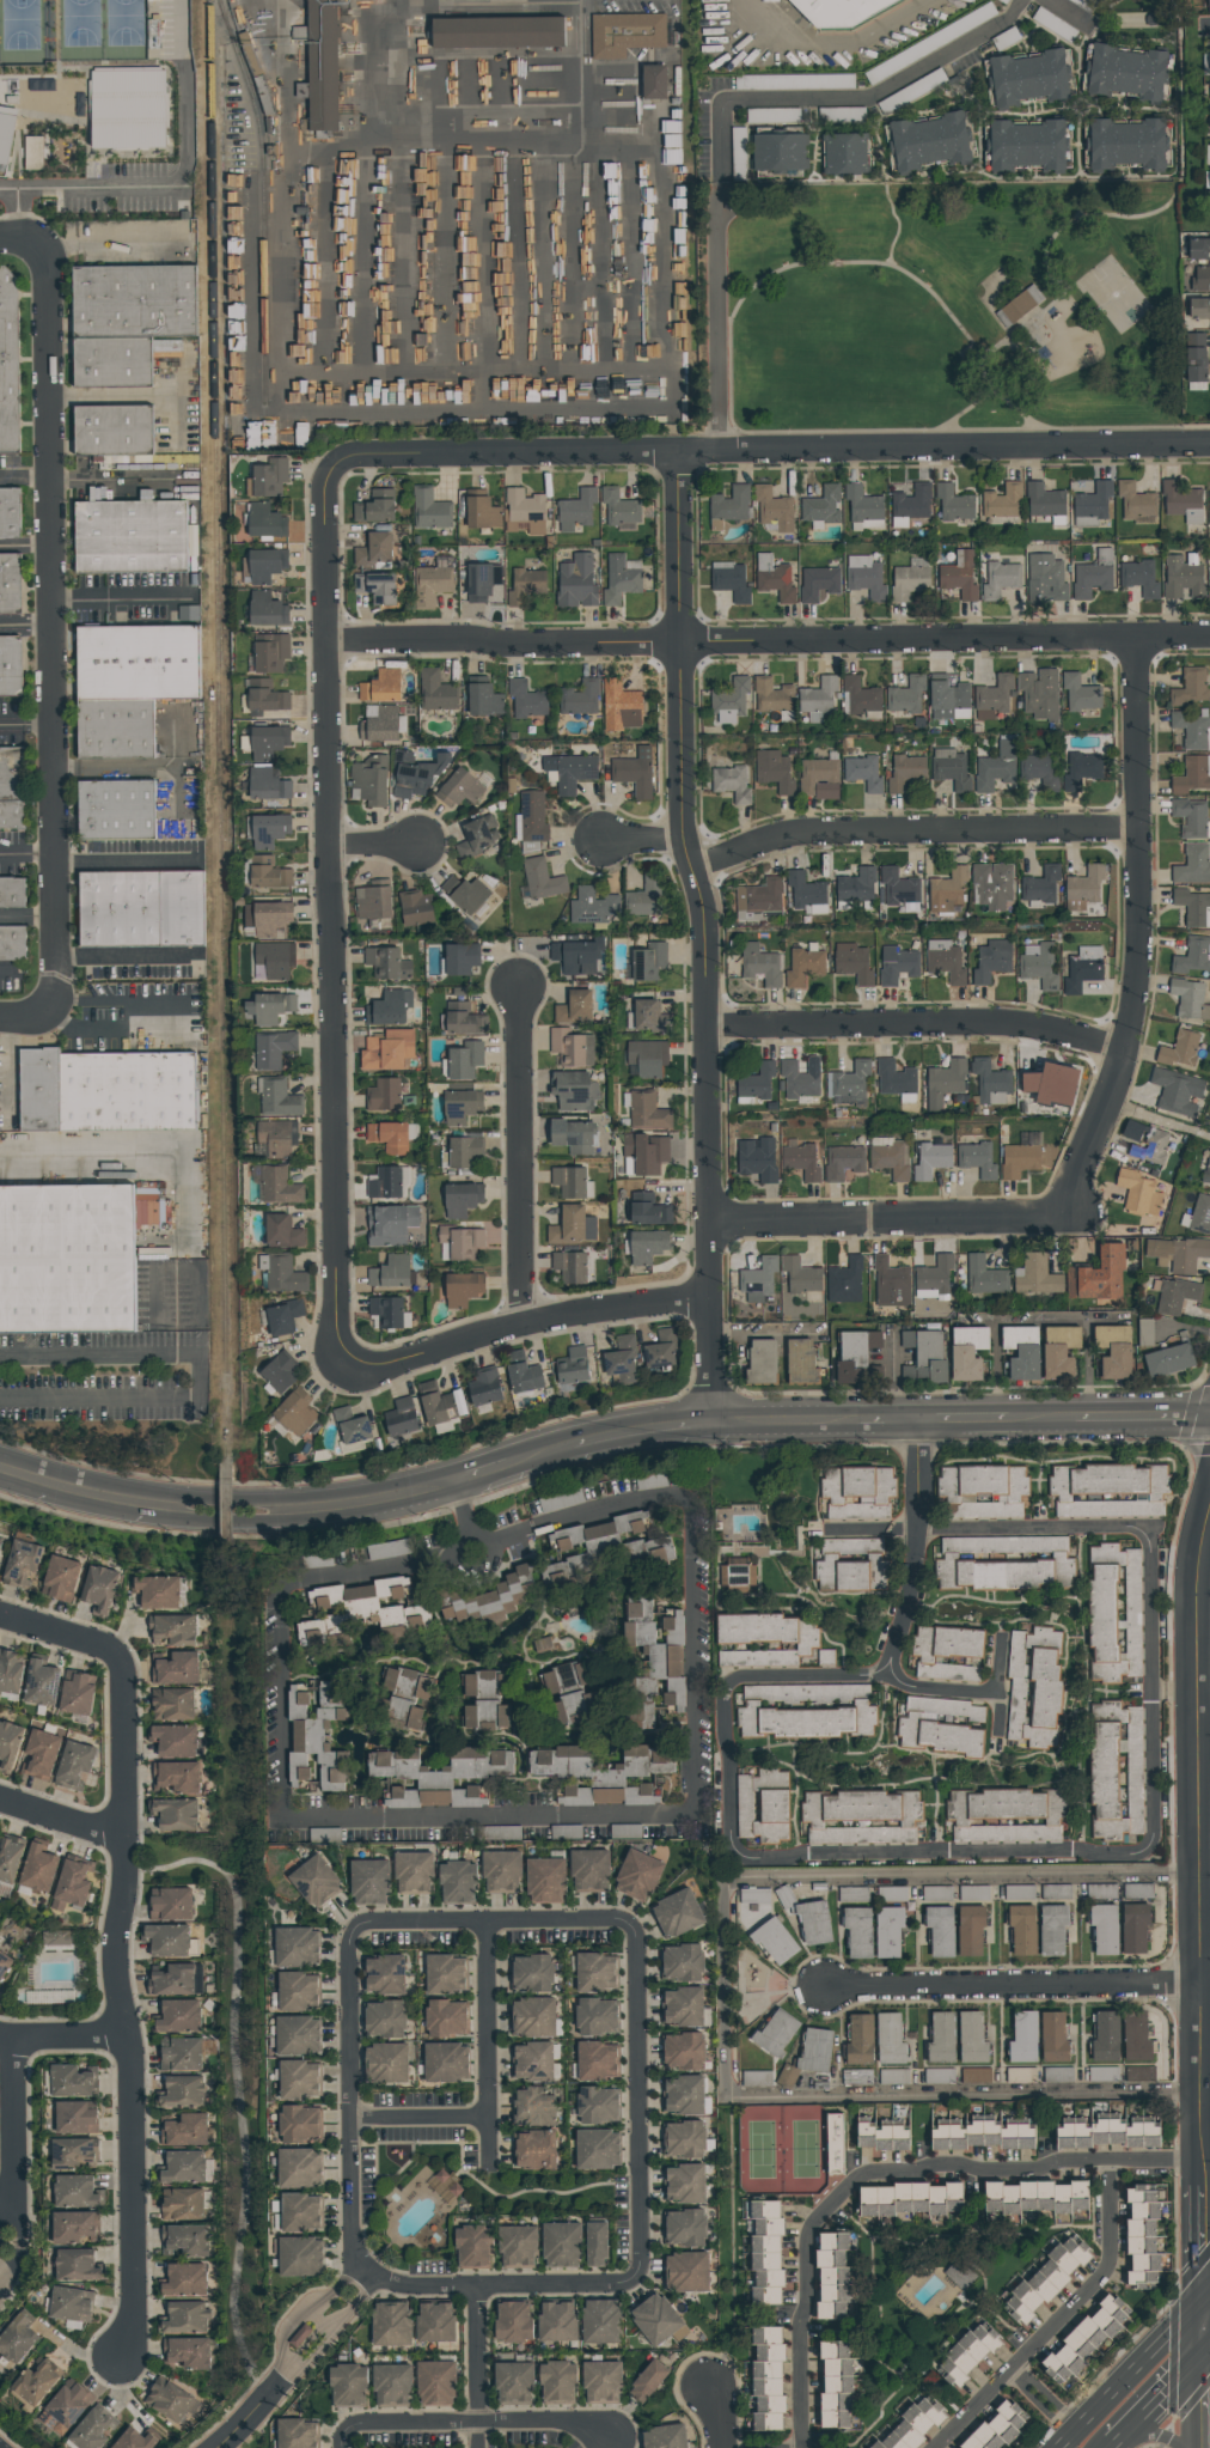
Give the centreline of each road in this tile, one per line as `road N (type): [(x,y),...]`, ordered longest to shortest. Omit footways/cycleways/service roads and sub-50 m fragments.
road 1 (residential): [(679,455),(683,833),(710,1021),(711,1421)]
road 2 (tertiary): [(1209,1500),(1198,1563),(1205,2447)]
road 3 (residential): [(326,474),(363,458),(1209,447)]
road 4 (residential): [(326,639),(1209,639)]
road 5 (residential): [(326,474),(334,1323)]
road 6 (residential): [(38,239),(45,251),(55,956),(47,1016)]
road 7 (residential): [(115,1652),(124,1835),(114,1950),(120,2034),(130,2063),(134,2247),(122,2362)]
road 8 (residential): [(1133,639),(1136,973),(1126,1049),(1071,1217)]
road 9 (tertiary): [(0,1474),(30,1490),(118,1510),(234,1522),(350,1514),(426,1497),(454,1480)]
road 10 (tertiary): [(454,1480),(220,1500),(0,1461)]
road 11 (residential): [(691,867),(781,838),(1138,828)]
road 12 (residential): [(732,1857),(1155,1852)]
road 13 (residential): [(710,1021),(1007,1025),(1126,1049)]
road 14 (residential): [(334,1323),(338,1359),(369,1369),(519,1321),(708,1295)]
road 15 (residential): [(823,1989),(1198,1989)]
road 16 (residential): [(713,1225),(1071,1217)]
road 17 (residential): [(362,2272),(350,2243),(352,1925)]
road 18 (residential): [(635,1934),(635,2280)]
road 19 (residential): [(855,2176),(935,2166),(1200,2156)]
road 20 (residential): [(994,1762),(995,1689),(888,1681),(727,1685)]
road 21 (residential): [(721,106),(869,101),(1010,25),(1024,0)]
road 22 (residential): [(517,991),(519,1321)]
road 23 (residential): [(1155,1852),(1148,1533)]
road 24 (residential): [(1148,1533),(843,1534)]
road 25 (residential): [(855,2176),(807,2230),(806,2309),(796,2332),(800,2447)]
road 26 (residential): [(352,1925),(610,1917),(635,1934)]
road 27 (residential): [(717,455),(720,178)]
road 28 (residential): [(635,2280),(392,2284),(362,2272)]
road 29 (residential): [(609,2442),(556,2419),(349,2422)]
road 30 (residential): [(918,1419),(915,1534),(888,1681)]
road 31 (residential): [(487,1924),(484,2176)]
road 32 (residential): [(1110,2157),(1106,2270),(1009,2367)]
road 33 (residential): [(12,2040),(0,2261)]
road 34 (primary): [(1203,2302),(1060,2447)]
road 35 (residential): [(727,1685),(732,1857)]
road 36 (residential): [(475,2447),(473,2282)]
road 37 (residential): [(362,2272),(294,2325),(280,2387)]
road 38 (tertiary): [(566,1450),(711,1421)]
road 39 (residential): [(280,2387),(355,2315),(362,2272)]
road 40 (tertiary): [(711,1421),(851,1420)]
road 41 (tertiary): [(1074,1417),(1209,1415)]
road 42 (primary): [(1112,2447),(1204,2353)]
road 43 (residential): [(483,2114),(353,2117)]
road 44 (residential): [(0,1800),(124,1835)]
road 45 (residential): [(0,1613),(115,1652)]
road 46 (residential): [(0,2035),(120,2034)]

